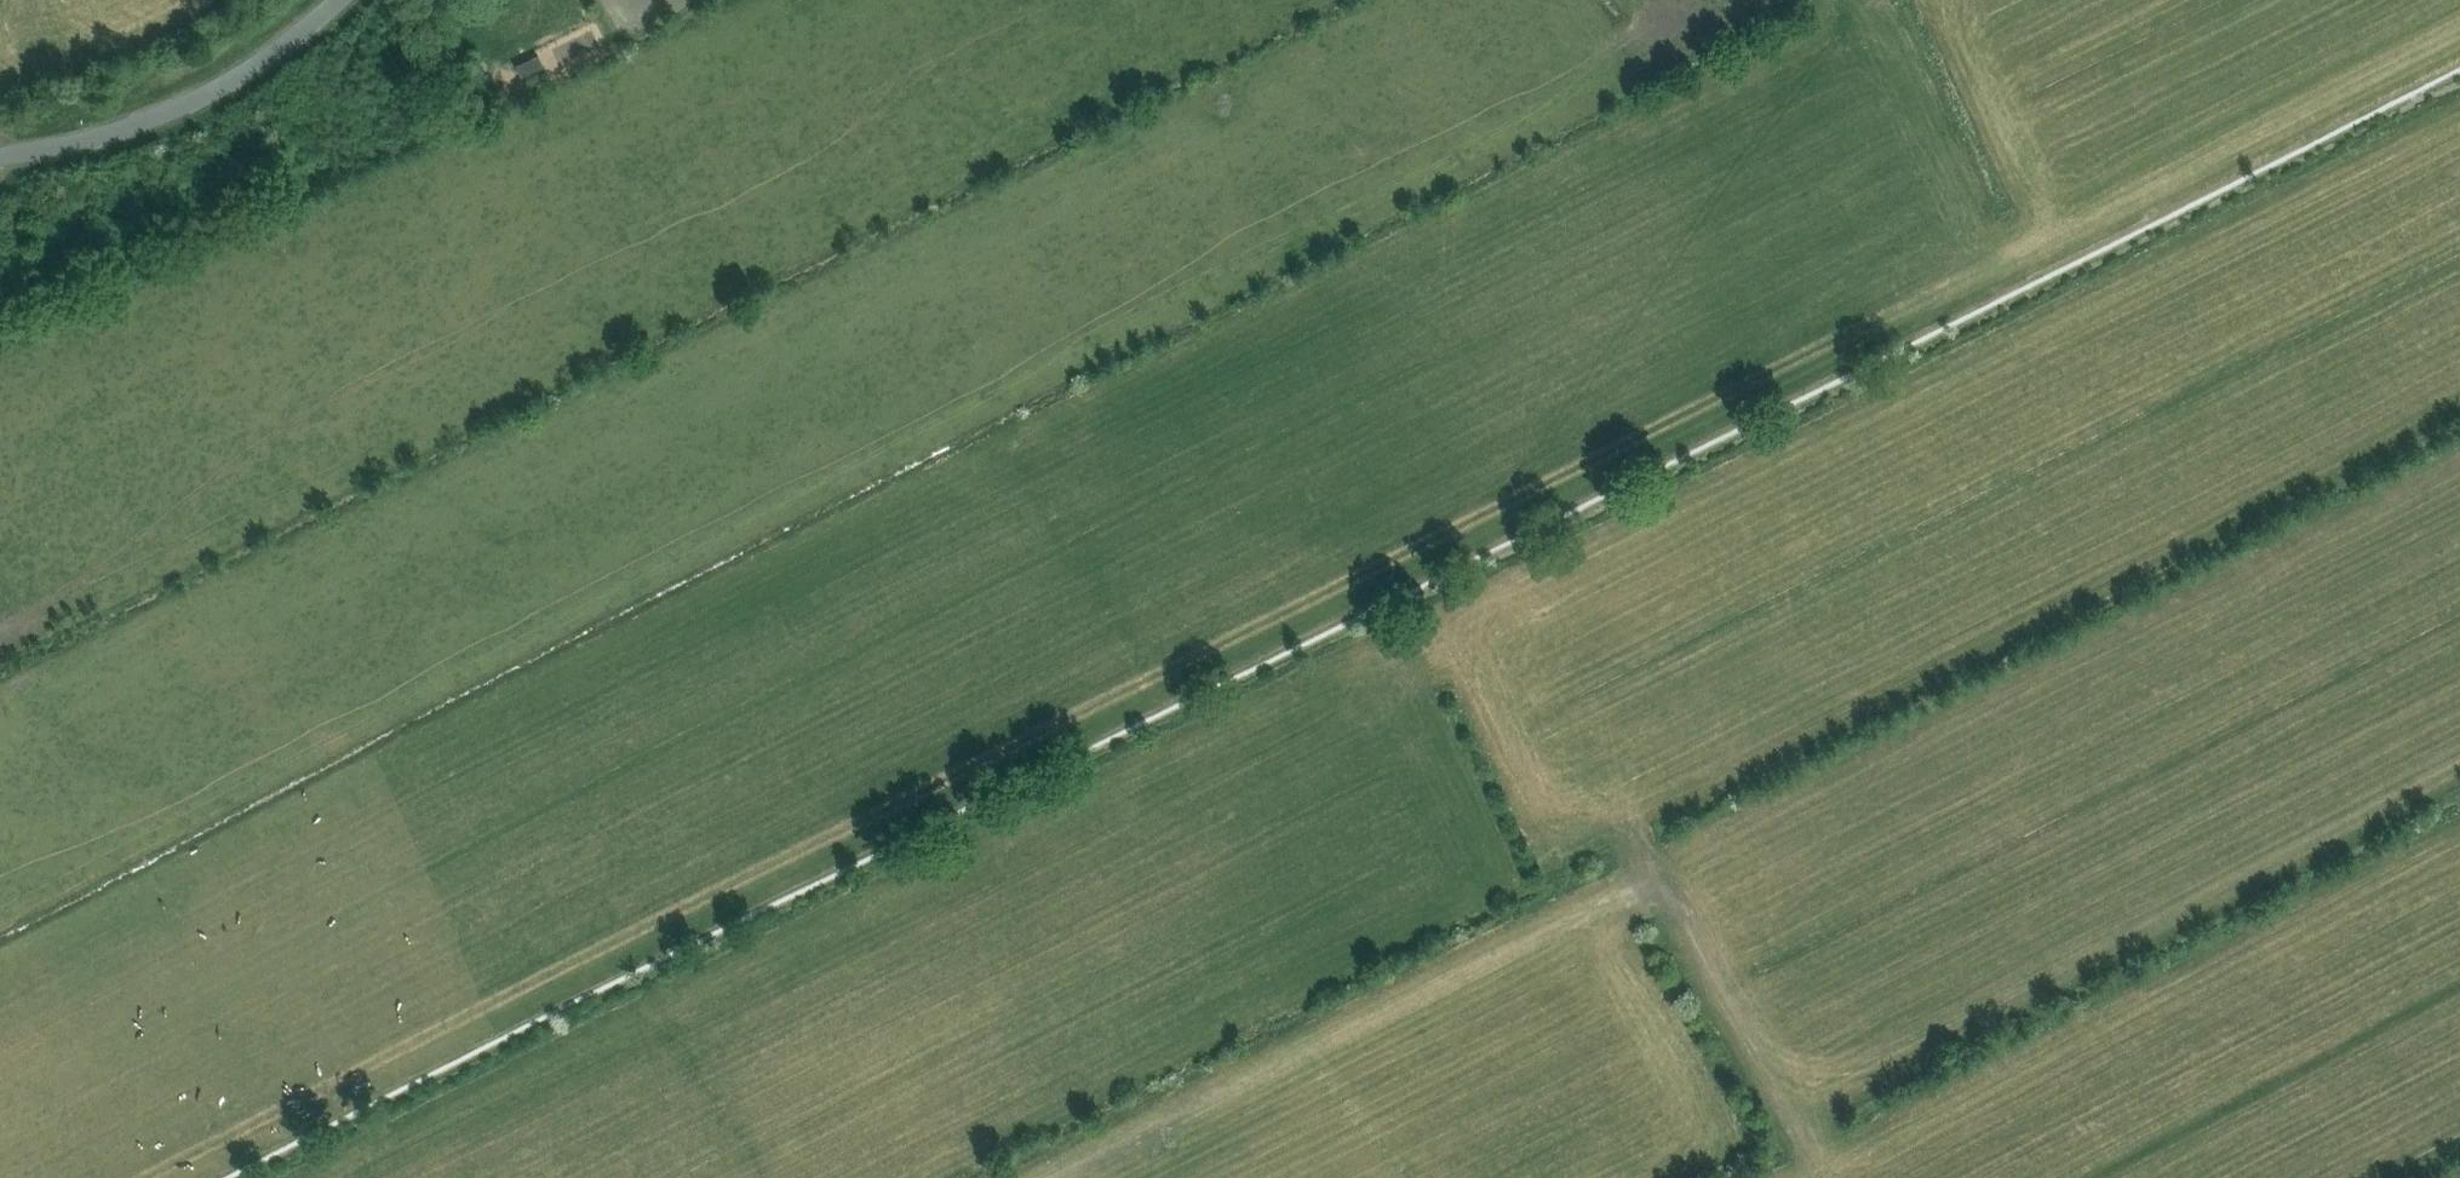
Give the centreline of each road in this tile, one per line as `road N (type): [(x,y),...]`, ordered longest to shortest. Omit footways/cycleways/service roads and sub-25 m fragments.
road 1 (unclassified): [(0,154),(130,123),(217,90),(291,41),(331,0)]

